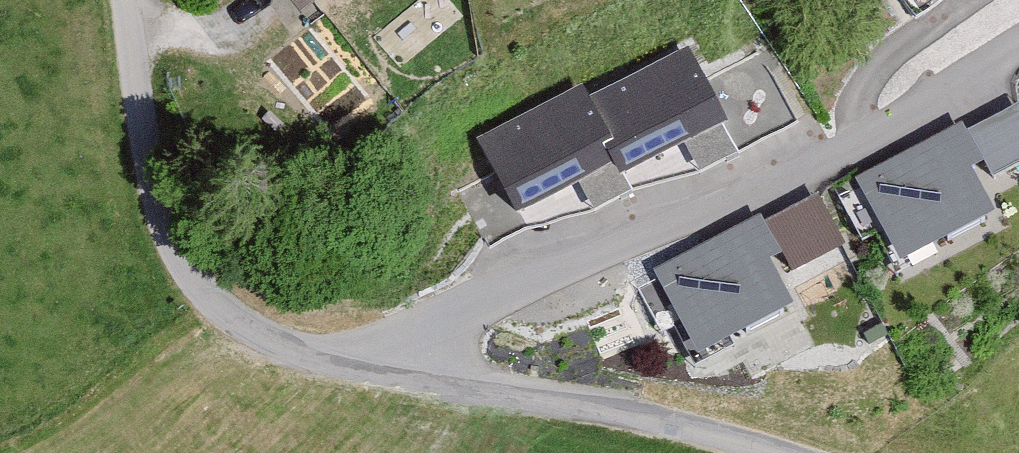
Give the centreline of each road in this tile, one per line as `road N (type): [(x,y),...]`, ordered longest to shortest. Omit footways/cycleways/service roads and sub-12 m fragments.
road 1 (residential): [(387,372),(465,301),(817,166),(1018,48)]
road 2 (unclassified): [(127,0),(130,56),(175,269),(223,315),(291,356),(387,372)]
road 3 (unclassified): [(387,372),(627,411),(777,452)]

